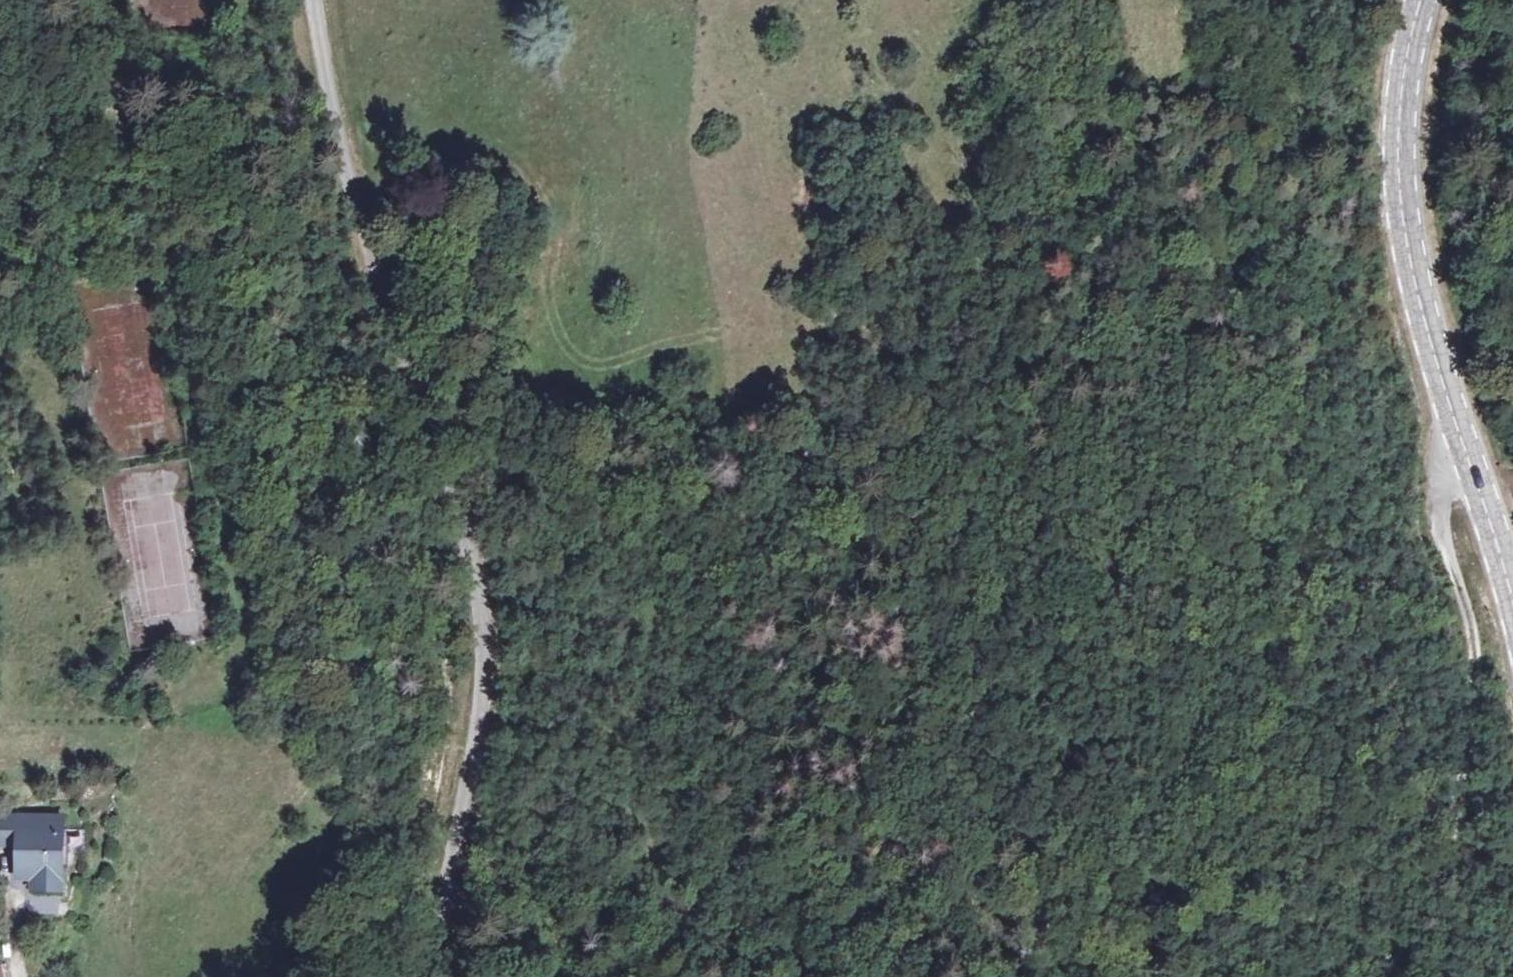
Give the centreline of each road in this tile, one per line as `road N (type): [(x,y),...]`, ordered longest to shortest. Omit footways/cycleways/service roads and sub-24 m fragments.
road 1 (residential): [(313,0),(333,129),(444,458),(478,588),(485,656),(447,916),(452,976)]
road 2 (secondary): [(1421,0),(1403,101),(1409,237),(1512,605)]
road 3 (track): [(1472,469),(1444,491),(1467,677),(1439,874),(1395,976)]

